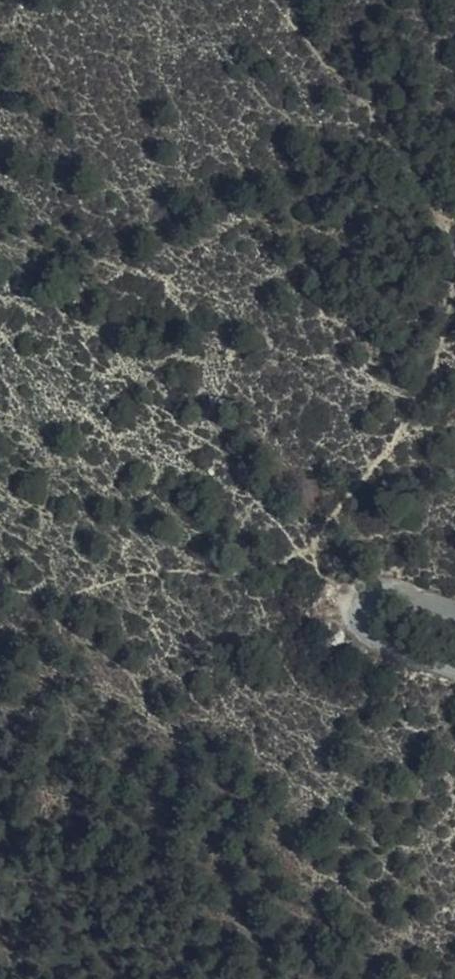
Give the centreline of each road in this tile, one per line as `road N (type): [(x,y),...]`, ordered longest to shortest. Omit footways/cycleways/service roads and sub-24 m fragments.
road 1 (unclassified): [(454,609),(395,590),(368,602),(366,633),(395,658),(454,678)]

